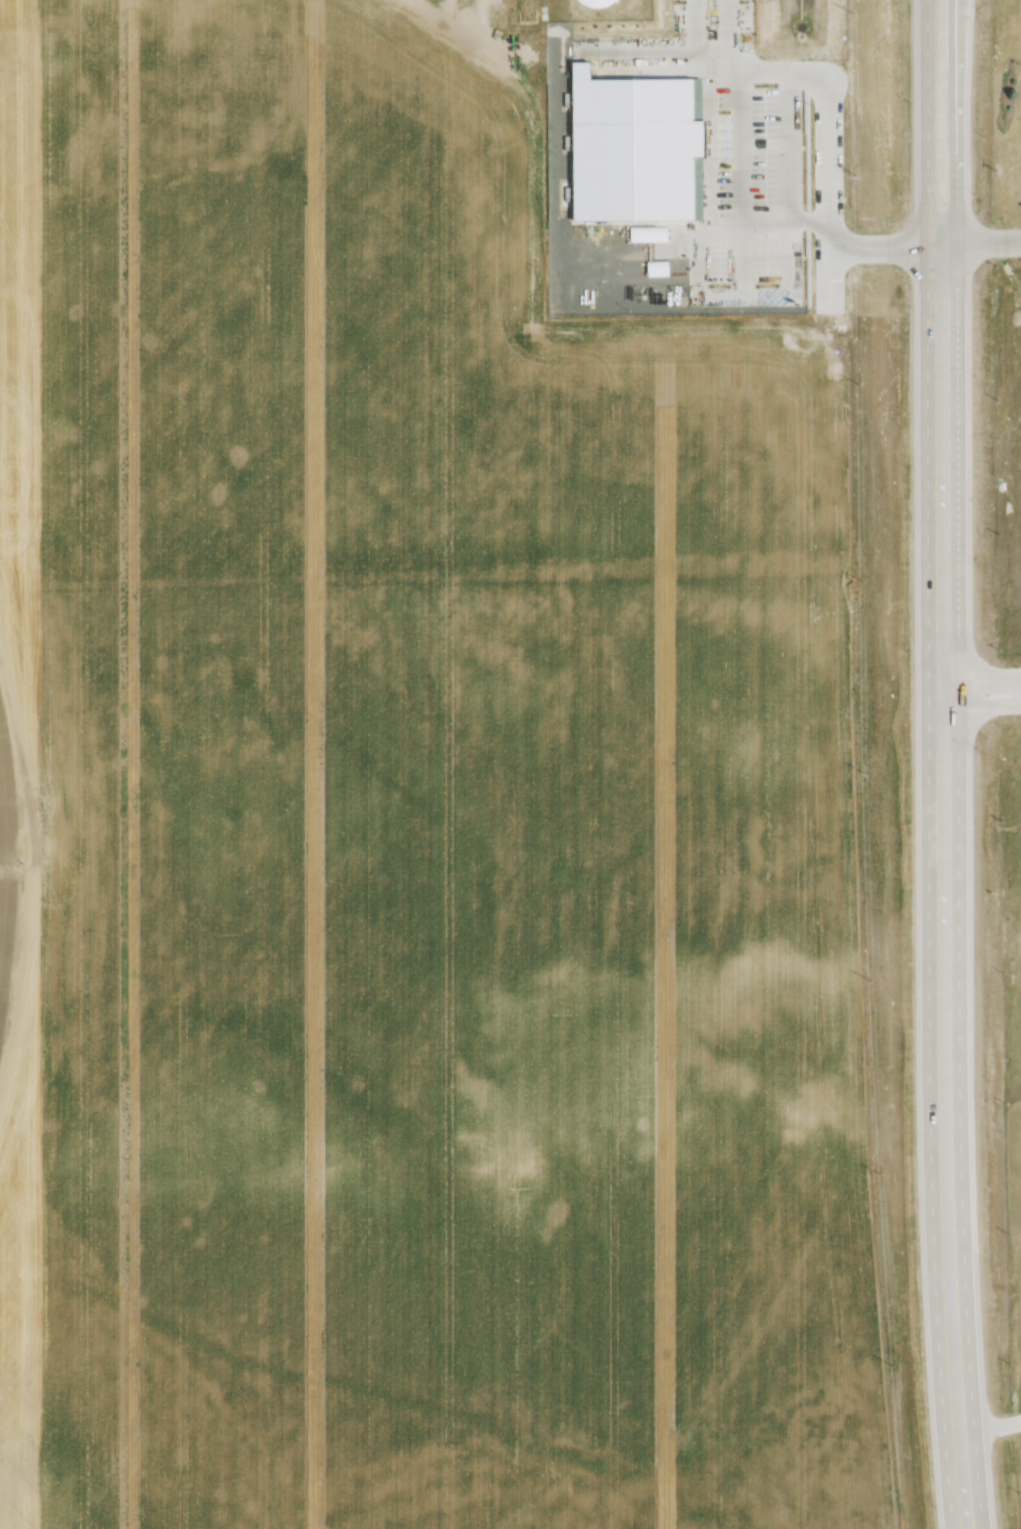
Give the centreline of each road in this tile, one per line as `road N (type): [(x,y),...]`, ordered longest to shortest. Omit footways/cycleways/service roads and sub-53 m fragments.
road 1 (trunk): [(963,1528),(944,1143),(937,246)]
road 2 (trunk): [(929,0),(926,193),(937,246)]
road 3 (trunk): [(937,246),(947,191),(949,0)]

